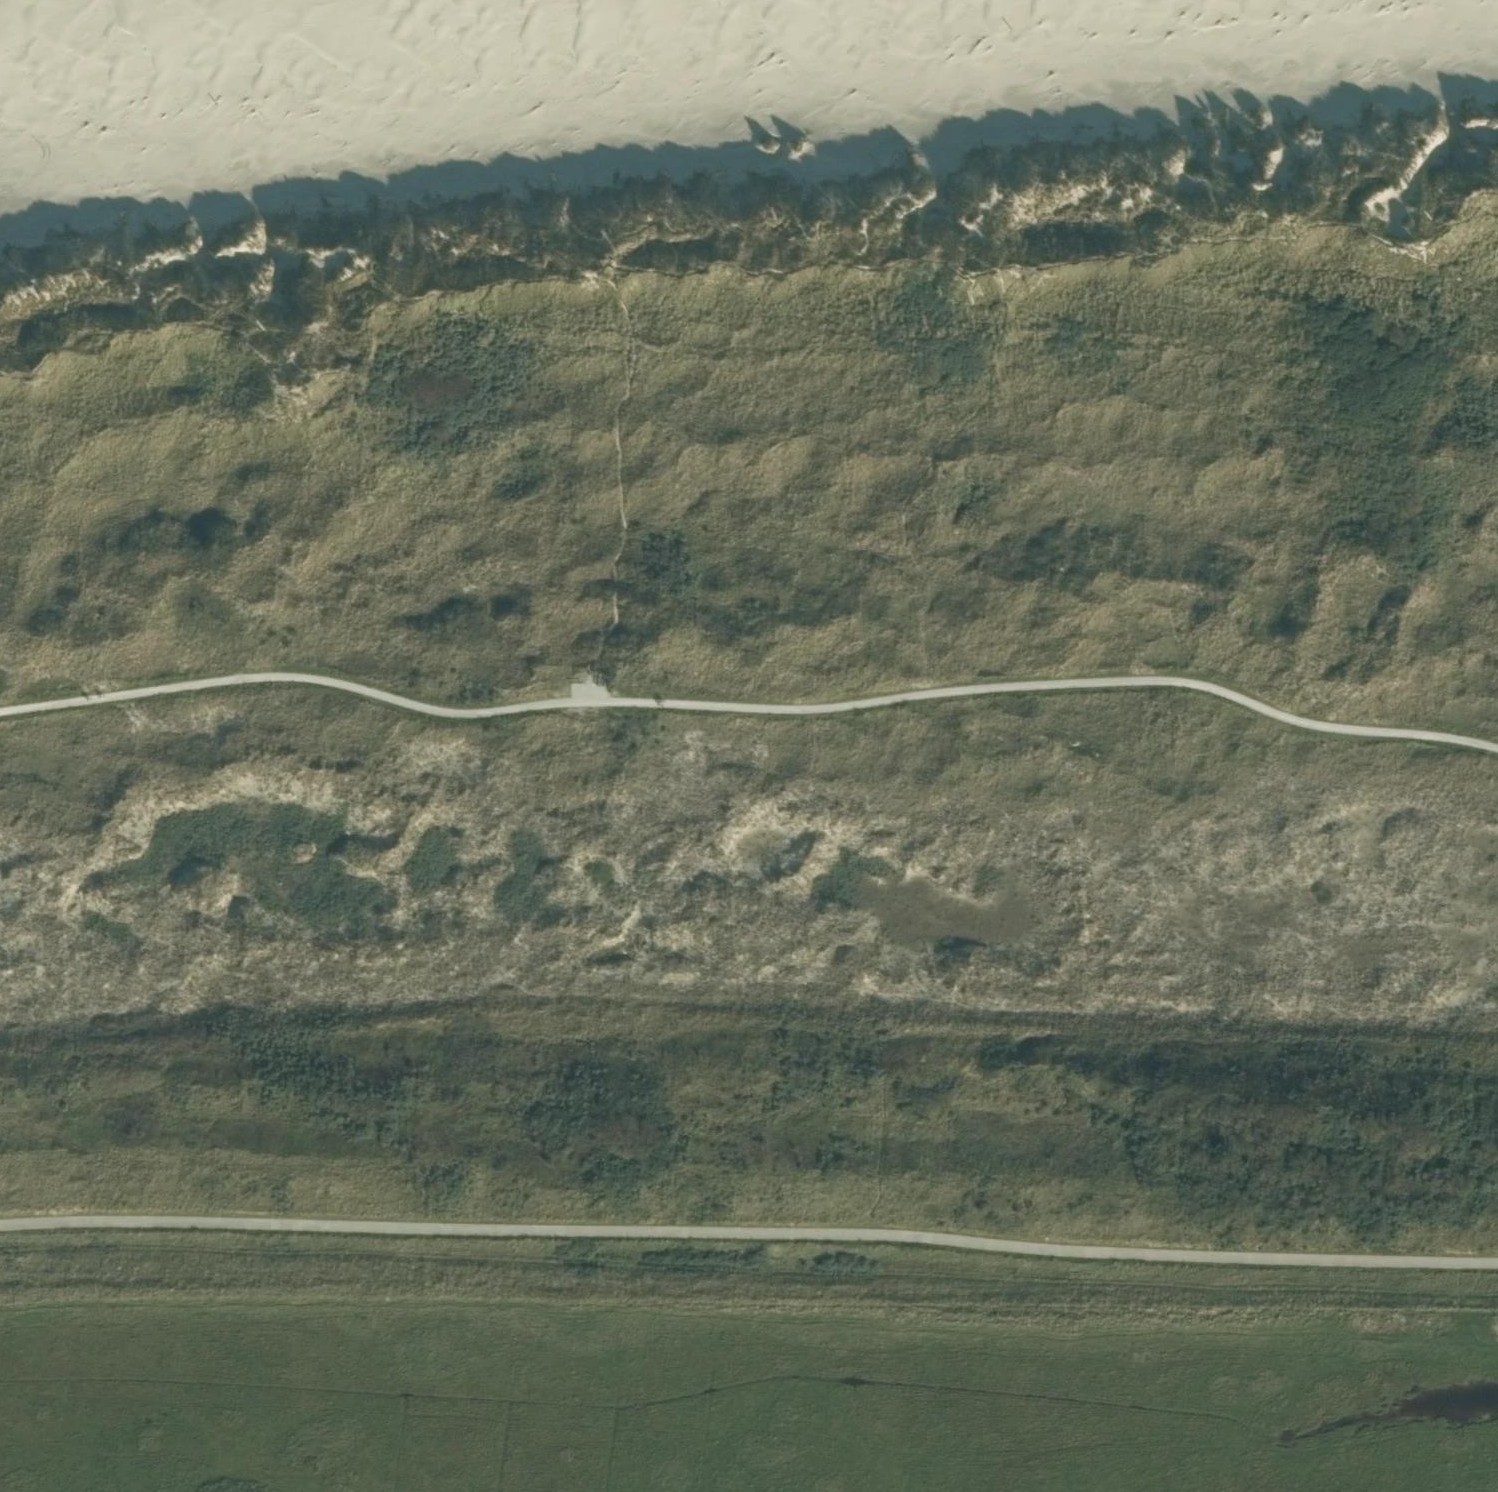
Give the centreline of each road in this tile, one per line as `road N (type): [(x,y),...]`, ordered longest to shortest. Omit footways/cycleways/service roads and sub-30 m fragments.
road 1 (track): [(0,1255),(781,1266),(1230,1291),(1497,1295)]

